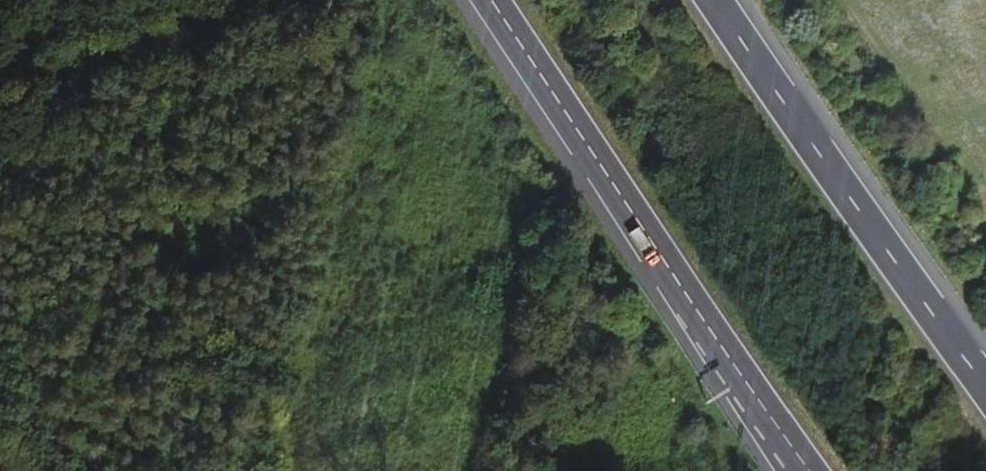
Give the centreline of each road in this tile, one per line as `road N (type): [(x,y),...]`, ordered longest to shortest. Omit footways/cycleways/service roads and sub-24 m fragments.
road 1 (trunk): [(494,0),(815,470)]
road 2 (trunk): [(985,386),(714,0)]

